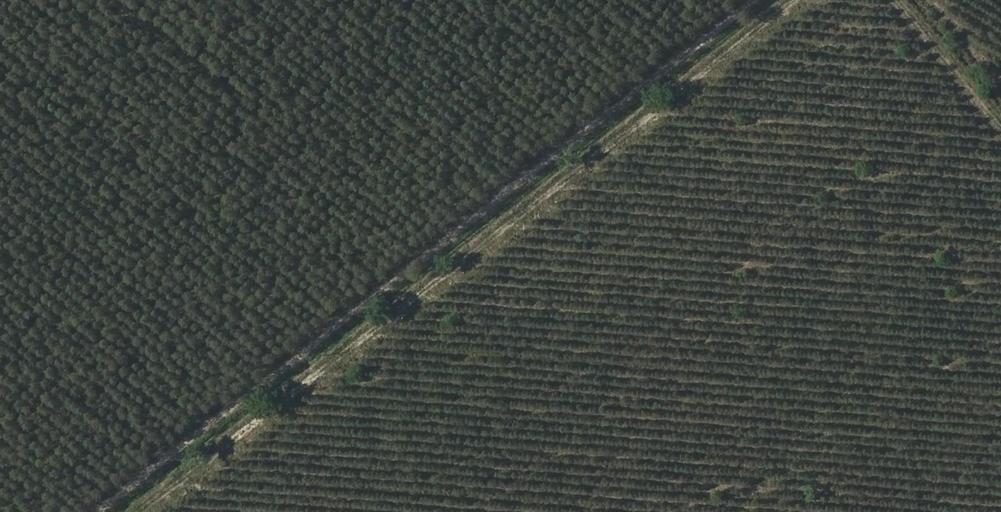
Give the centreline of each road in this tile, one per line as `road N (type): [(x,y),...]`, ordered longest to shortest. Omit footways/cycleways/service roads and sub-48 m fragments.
road 1 (track): [(809,0),(147,511)]
road 2 (track): [(750,0),(92,511)]
road 3 (track): [(1000,111),(908,0)]

